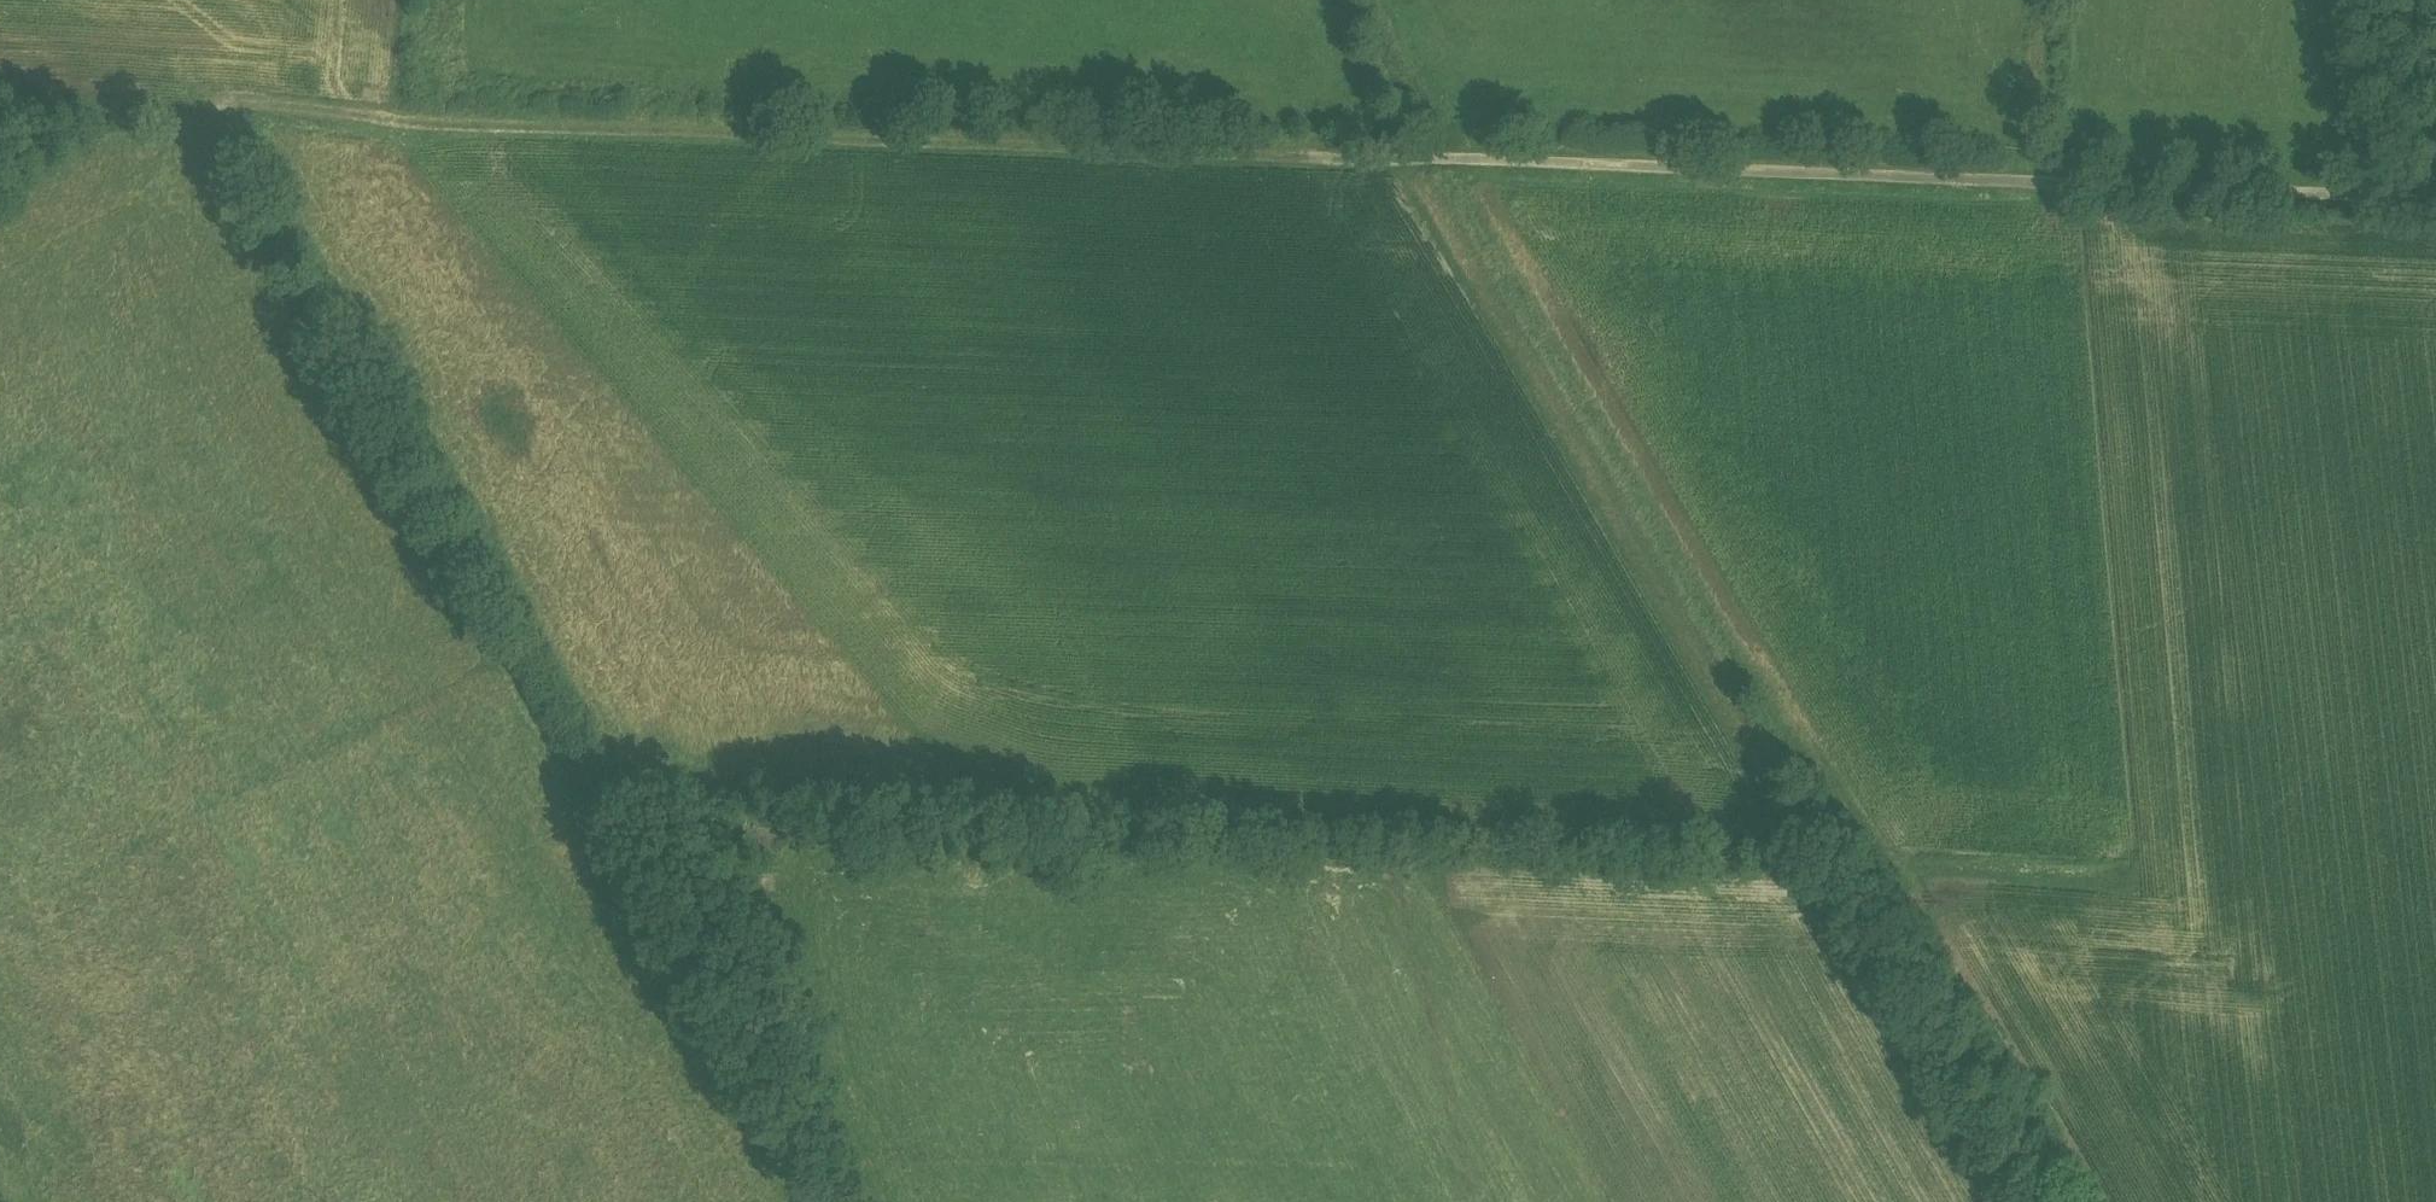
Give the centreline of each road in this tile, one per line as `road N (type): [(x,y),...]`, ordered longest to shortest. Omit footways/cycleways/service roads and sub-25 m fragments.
road 1 (track): [(230,107),(427,126),(2435,191)]

